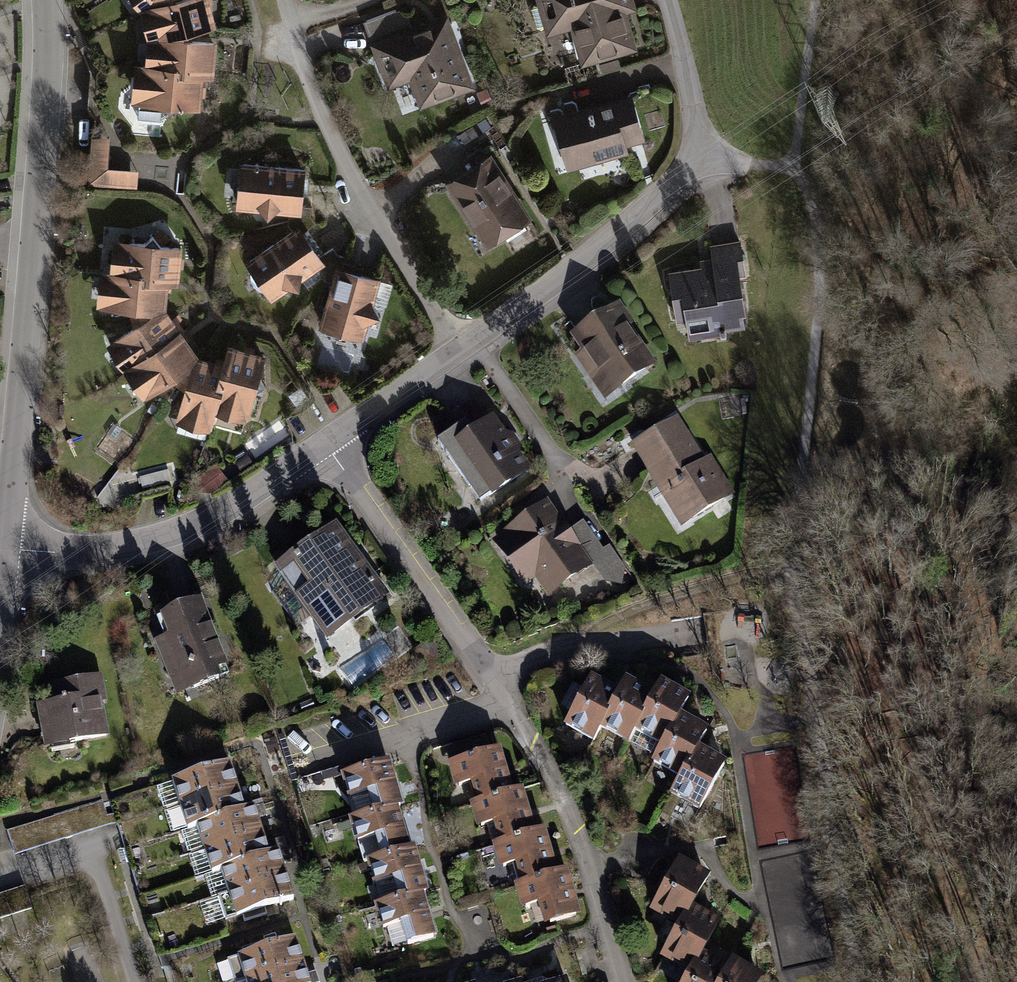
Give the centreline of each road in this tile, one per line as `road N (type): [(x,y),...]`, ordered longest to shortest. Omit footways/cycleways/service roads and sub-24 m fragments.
road 1 (residential): [(7,549),(128,544),(213,515),(476,340),(680,183),(703,152)]
road 2 (residential): [(7,549),(48,79),(47,0)]
road 3 (residential): [(0,874),(94,845),(135,981)]

